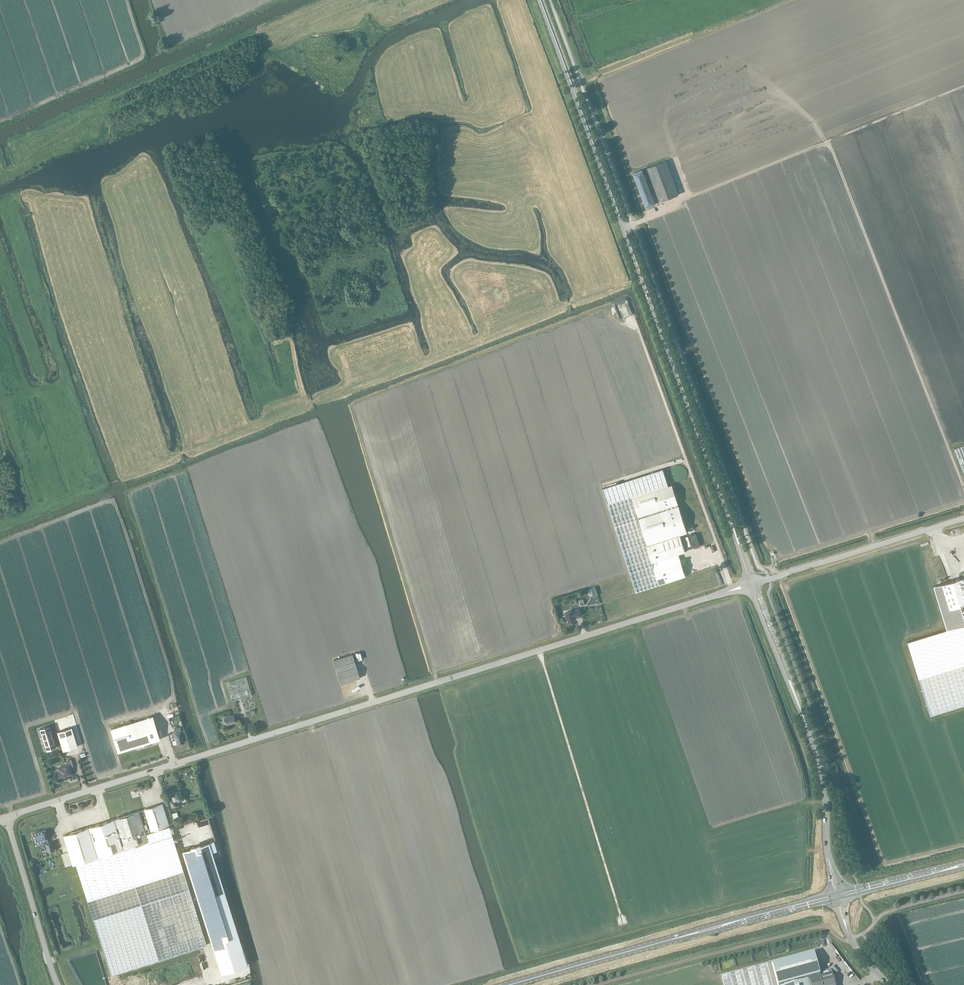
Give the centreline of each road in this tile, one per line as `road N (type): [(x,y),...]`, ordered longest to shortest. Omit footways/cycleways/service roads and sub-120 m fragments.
road 1 (unclassified): [(7,817),(753,583)]
road 2 (tertiary): [(753,583),(541,0)]
road 3 (track): [(643,279),(313,402)]
road 4 (secondary): [(838,895),(510,984)]
road 5 (tertiary): [(838,895),(824,778),(753,583)]
road 6 (track): [(733,590),(631,321)]
road 7 (unclassified): [(963,518),(753,583)]
road 8 (unclassified): [(58,984),(7,817)]
road 9 (track): [(714,27),(580,81)]
road 10 (secondary): [(963,865),(838,895)]

